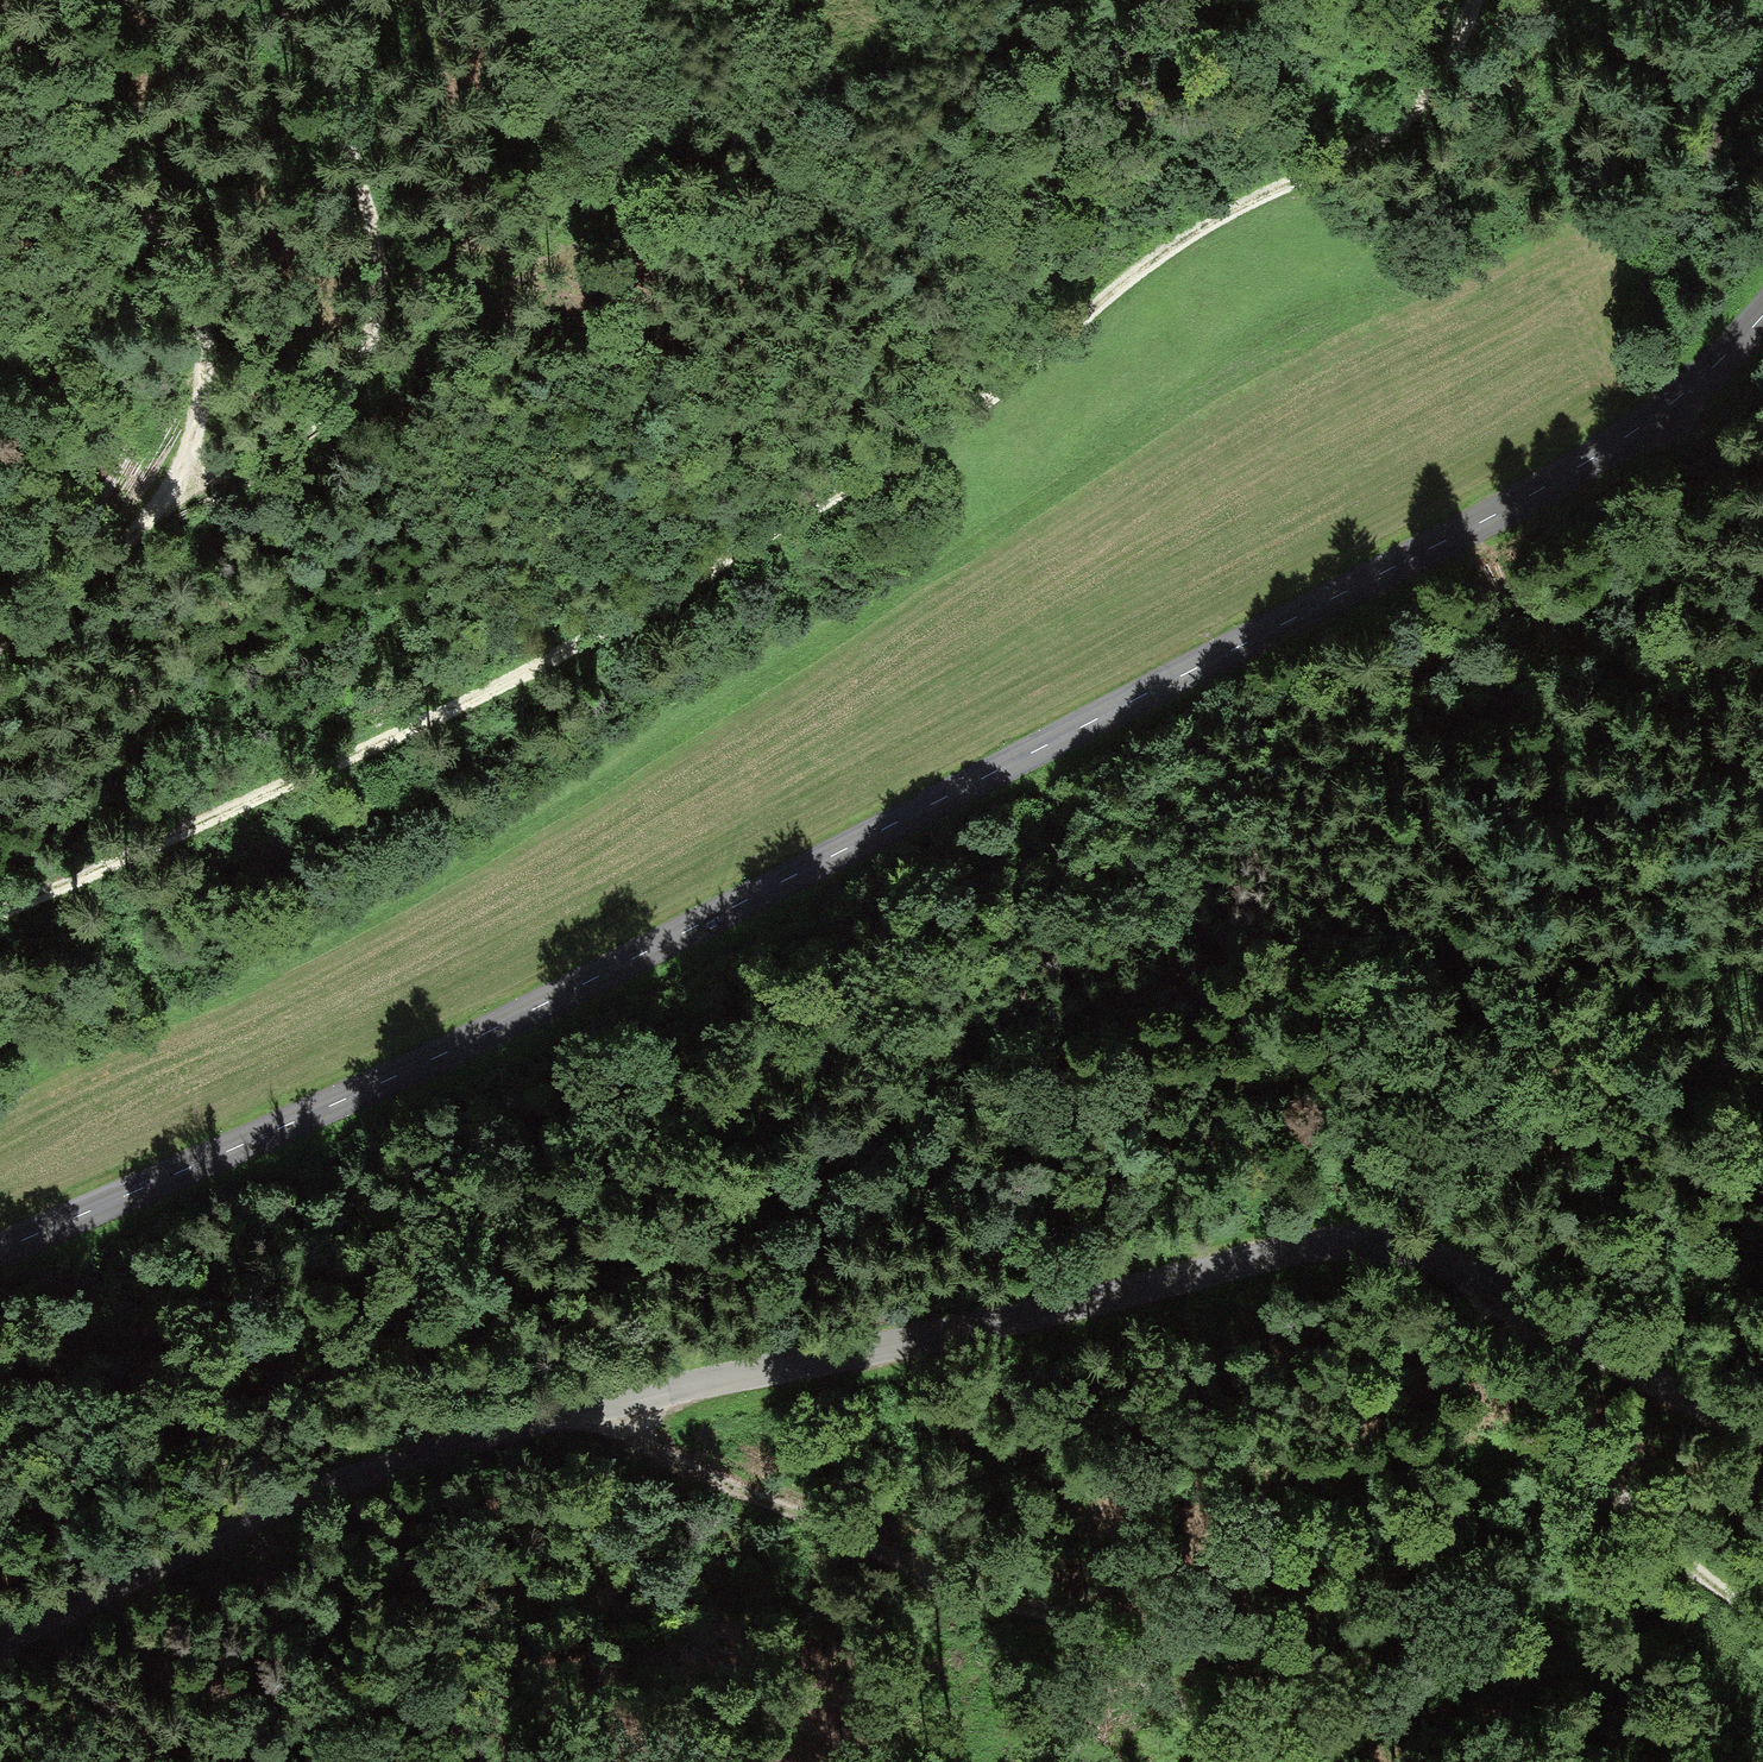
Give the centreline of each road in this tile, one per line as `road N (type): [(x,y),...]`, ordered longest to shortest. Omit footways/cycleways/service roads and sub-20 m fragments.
road 1 (tertiary): [(0,1252),(822,867),(1548,486),(1662,419),(1762,314)]
road 2 (track): [(0,1540),(88,1482),(325,1369),(520,1290),(791,1200),(876,1153),(937,1097),(1251,983),(1720,948),(1762,930)]
road 3 (tertiary): [(0,1640),(188,1544),(390,1466),(567,1416),(1288,1254),(1362,1248),(1445,1267),(1504,1305),(1762,1429)]
road 4 (track): [(1473,0),(1450,72),(1377,140),(1137,267),(993,395),(632,619),(430,730),(0,913)]
road 5 (track): [(0,644),(185,484),(204,404),(185,301),(127,197),(64,133),(8,0)]
road 6 (track): [(567,1416),(821,1520),(932,1588),(1100,1670),(1249,1761)]
road 7 (track): [(287,0),(377,221),(377,300),(353,380),(318,423),(244,468),(185,484)]
road 8 (track): [(353,380),(841,81)]
road 9 (track): [(1762,1612),(1661,1545),(1572,1446),(1504,1305)]

